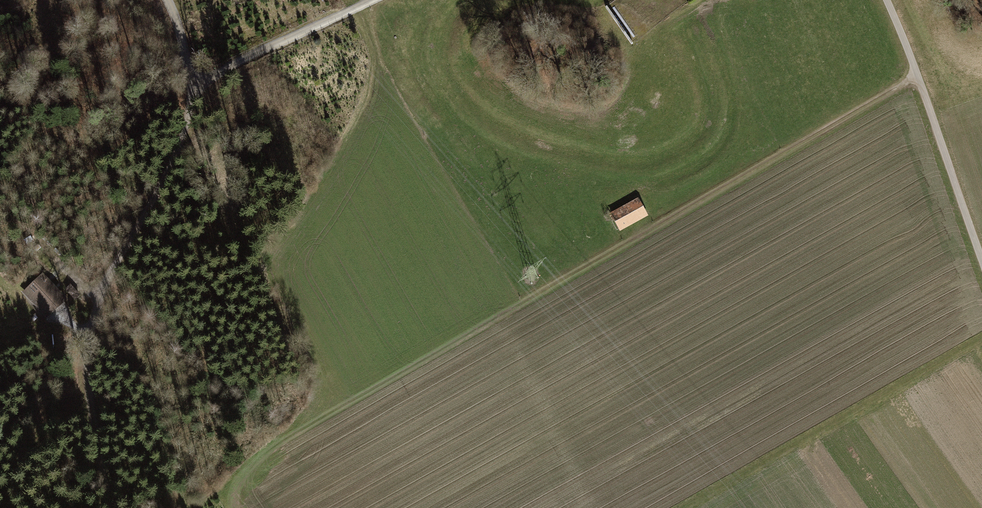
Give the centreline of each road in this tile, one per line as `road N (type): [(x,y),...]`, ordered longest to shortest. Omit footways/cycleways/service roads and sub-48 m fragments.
road 1 (track): [(918,78),(502,315),(500,324)]
road 2 (track): [(193,94),(173,159),(112,271),(91,331),(88,390),(108,507)]
road 3 (unclassified): [(981,258),(885,0)]
road 4 (track): [(193,94),(229,65),(369,0)]
road 5 (track): [(169,5),(84,78),(15,92)]
road 6 (track): [(88,390),(181,504)]

